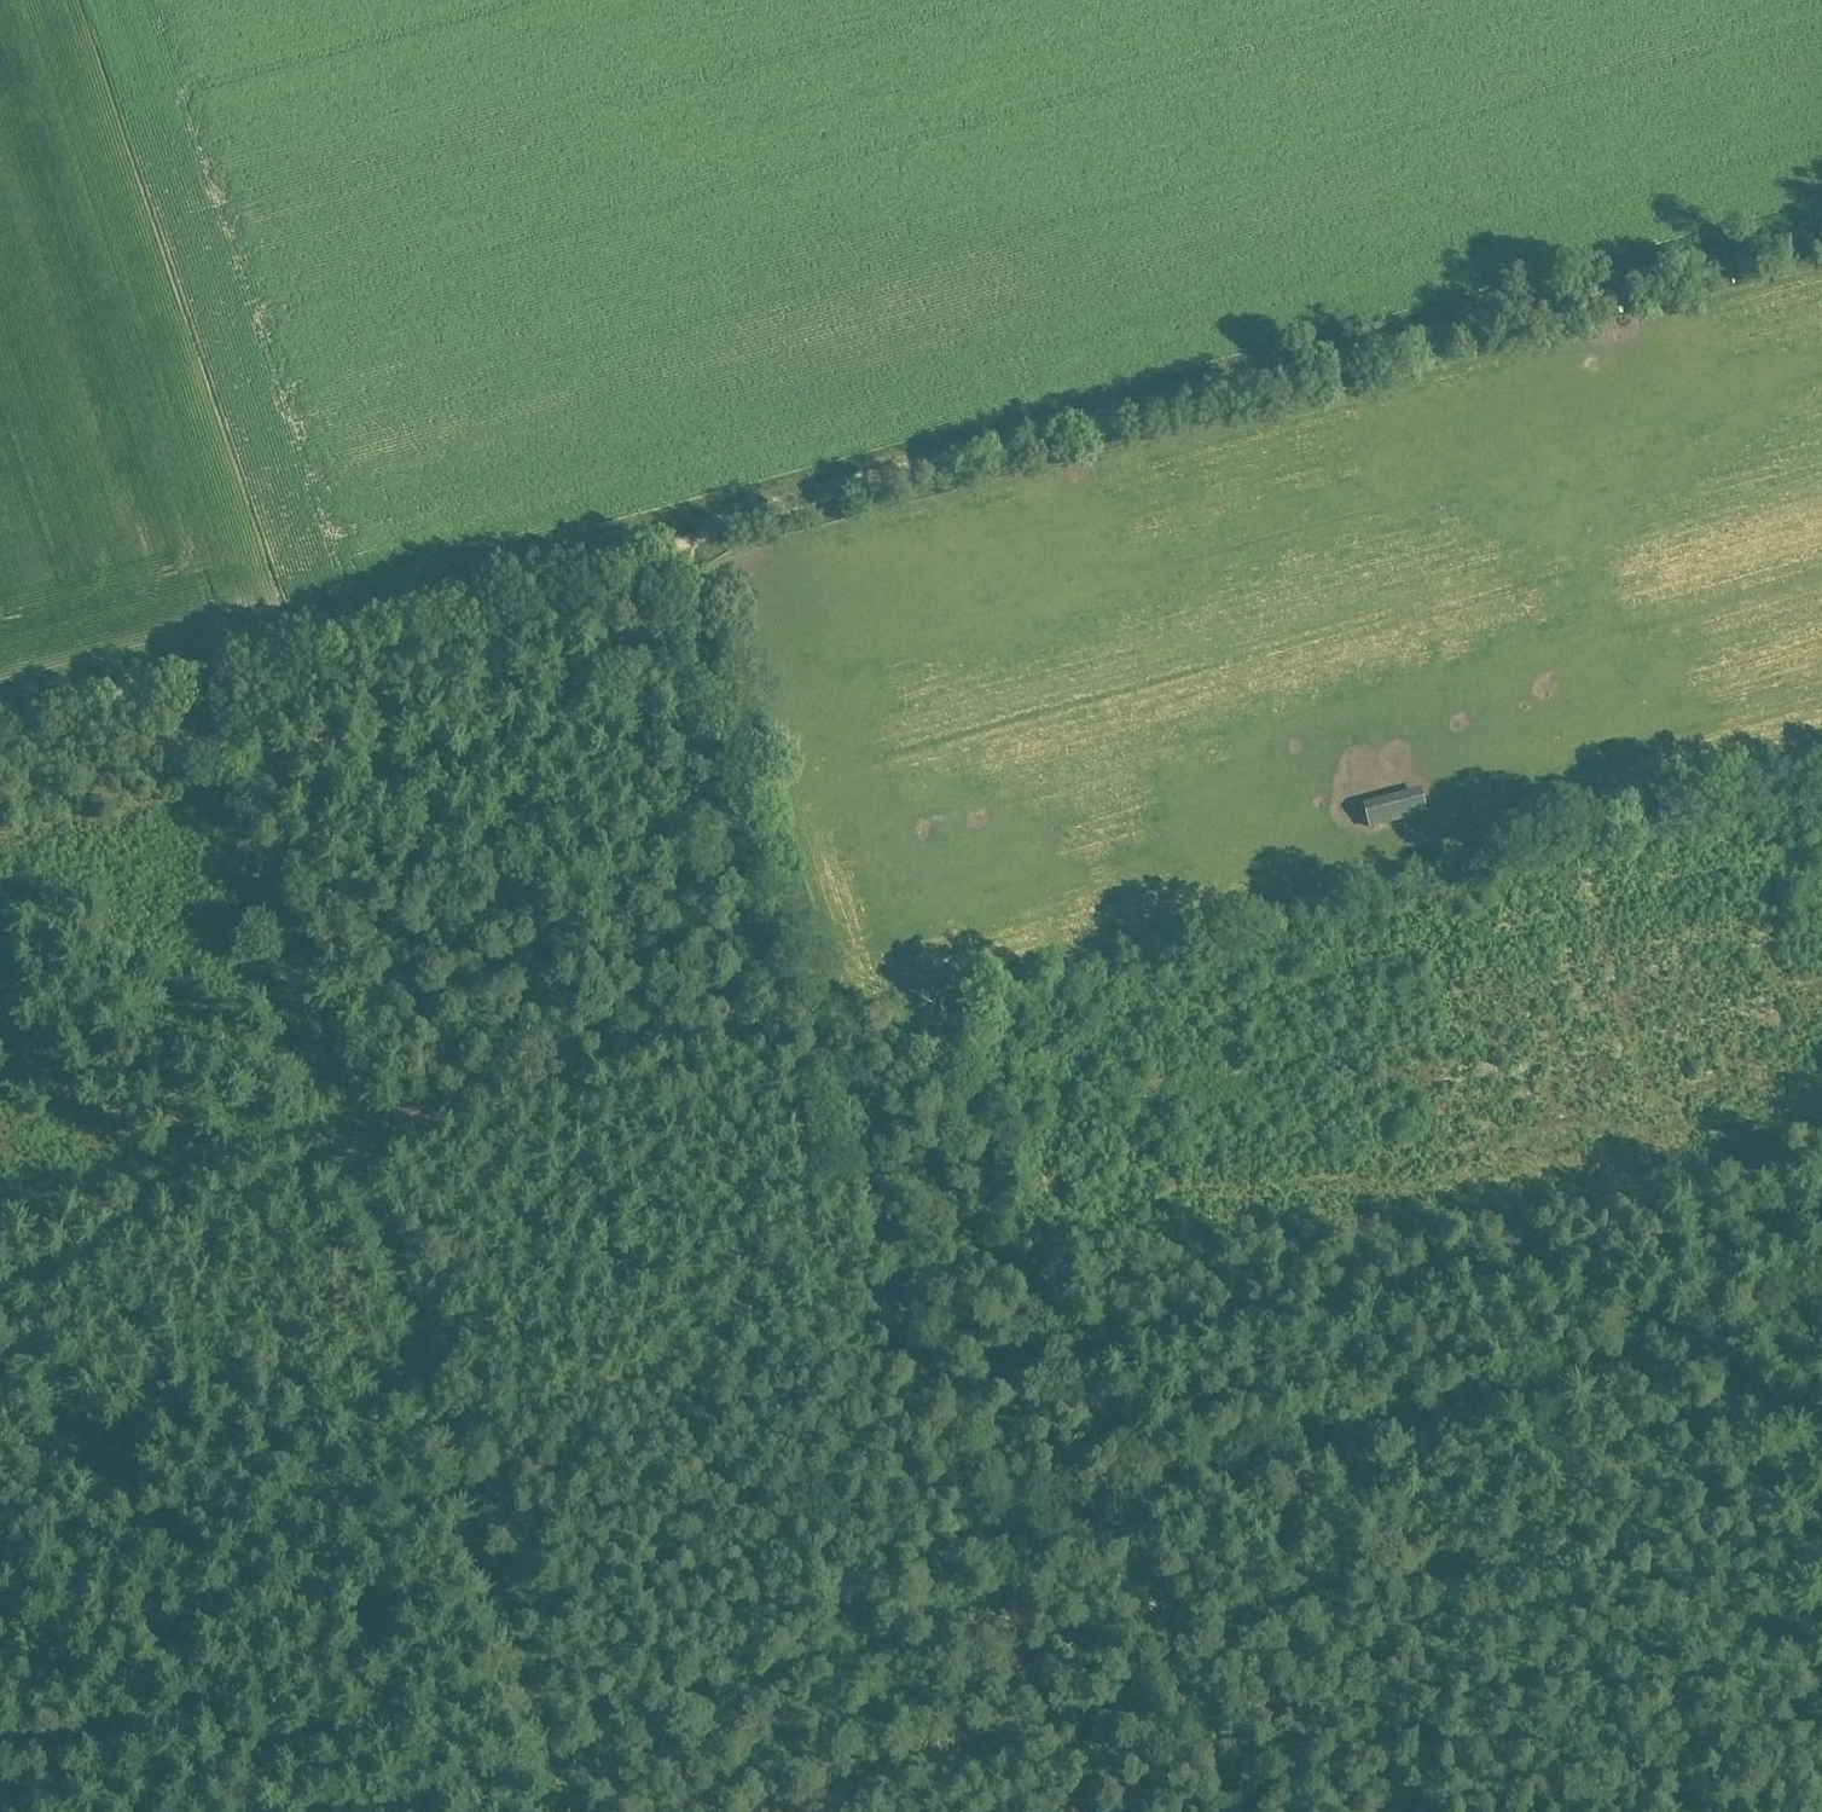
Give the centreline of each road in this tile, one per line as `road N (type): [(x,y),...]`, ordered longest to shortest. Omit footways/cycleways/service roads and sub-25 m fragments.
road 1 (track): [(0,719),(678,532),(1821,237)]

